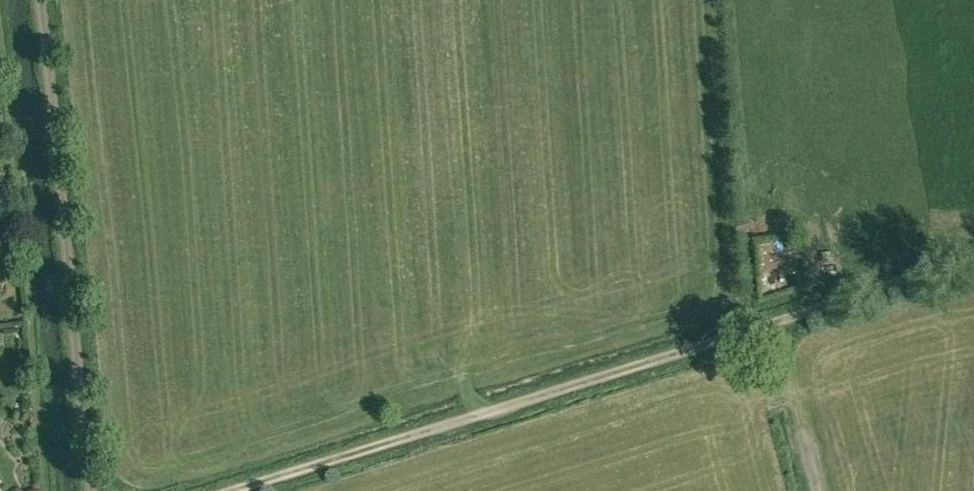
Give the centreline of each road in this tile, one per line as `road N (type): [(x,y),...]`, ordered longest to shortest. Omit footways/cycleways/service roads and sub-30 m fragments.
road 1 (track): [(973,266),(845,293),(767,325),(233,490)]
road 2 (track): [(41,0),(94,490)]
road 3 (track): [(767,325),(814,490)]

